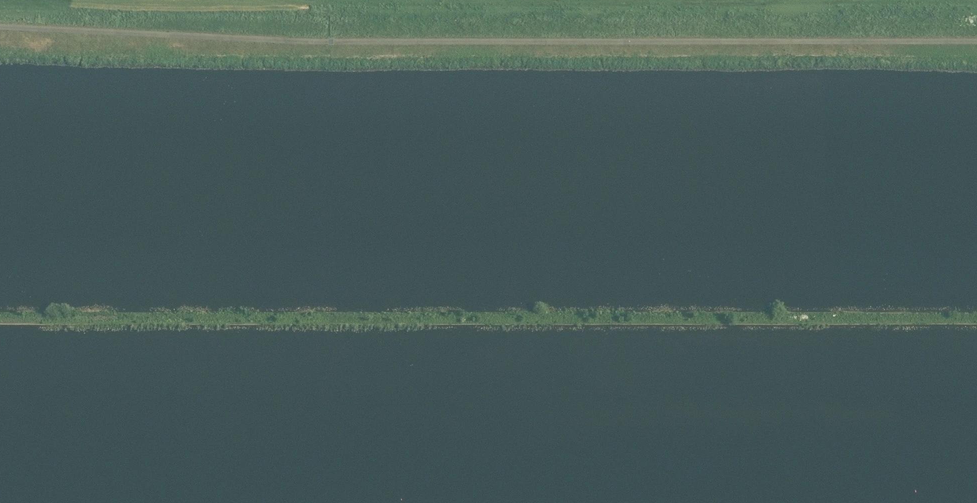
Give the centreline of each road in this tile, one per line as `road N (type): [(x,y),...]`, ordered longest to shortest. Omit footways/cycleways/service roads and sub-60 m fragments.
road 1 (unclassified): [(976,39),(311,39),(0,24)]

